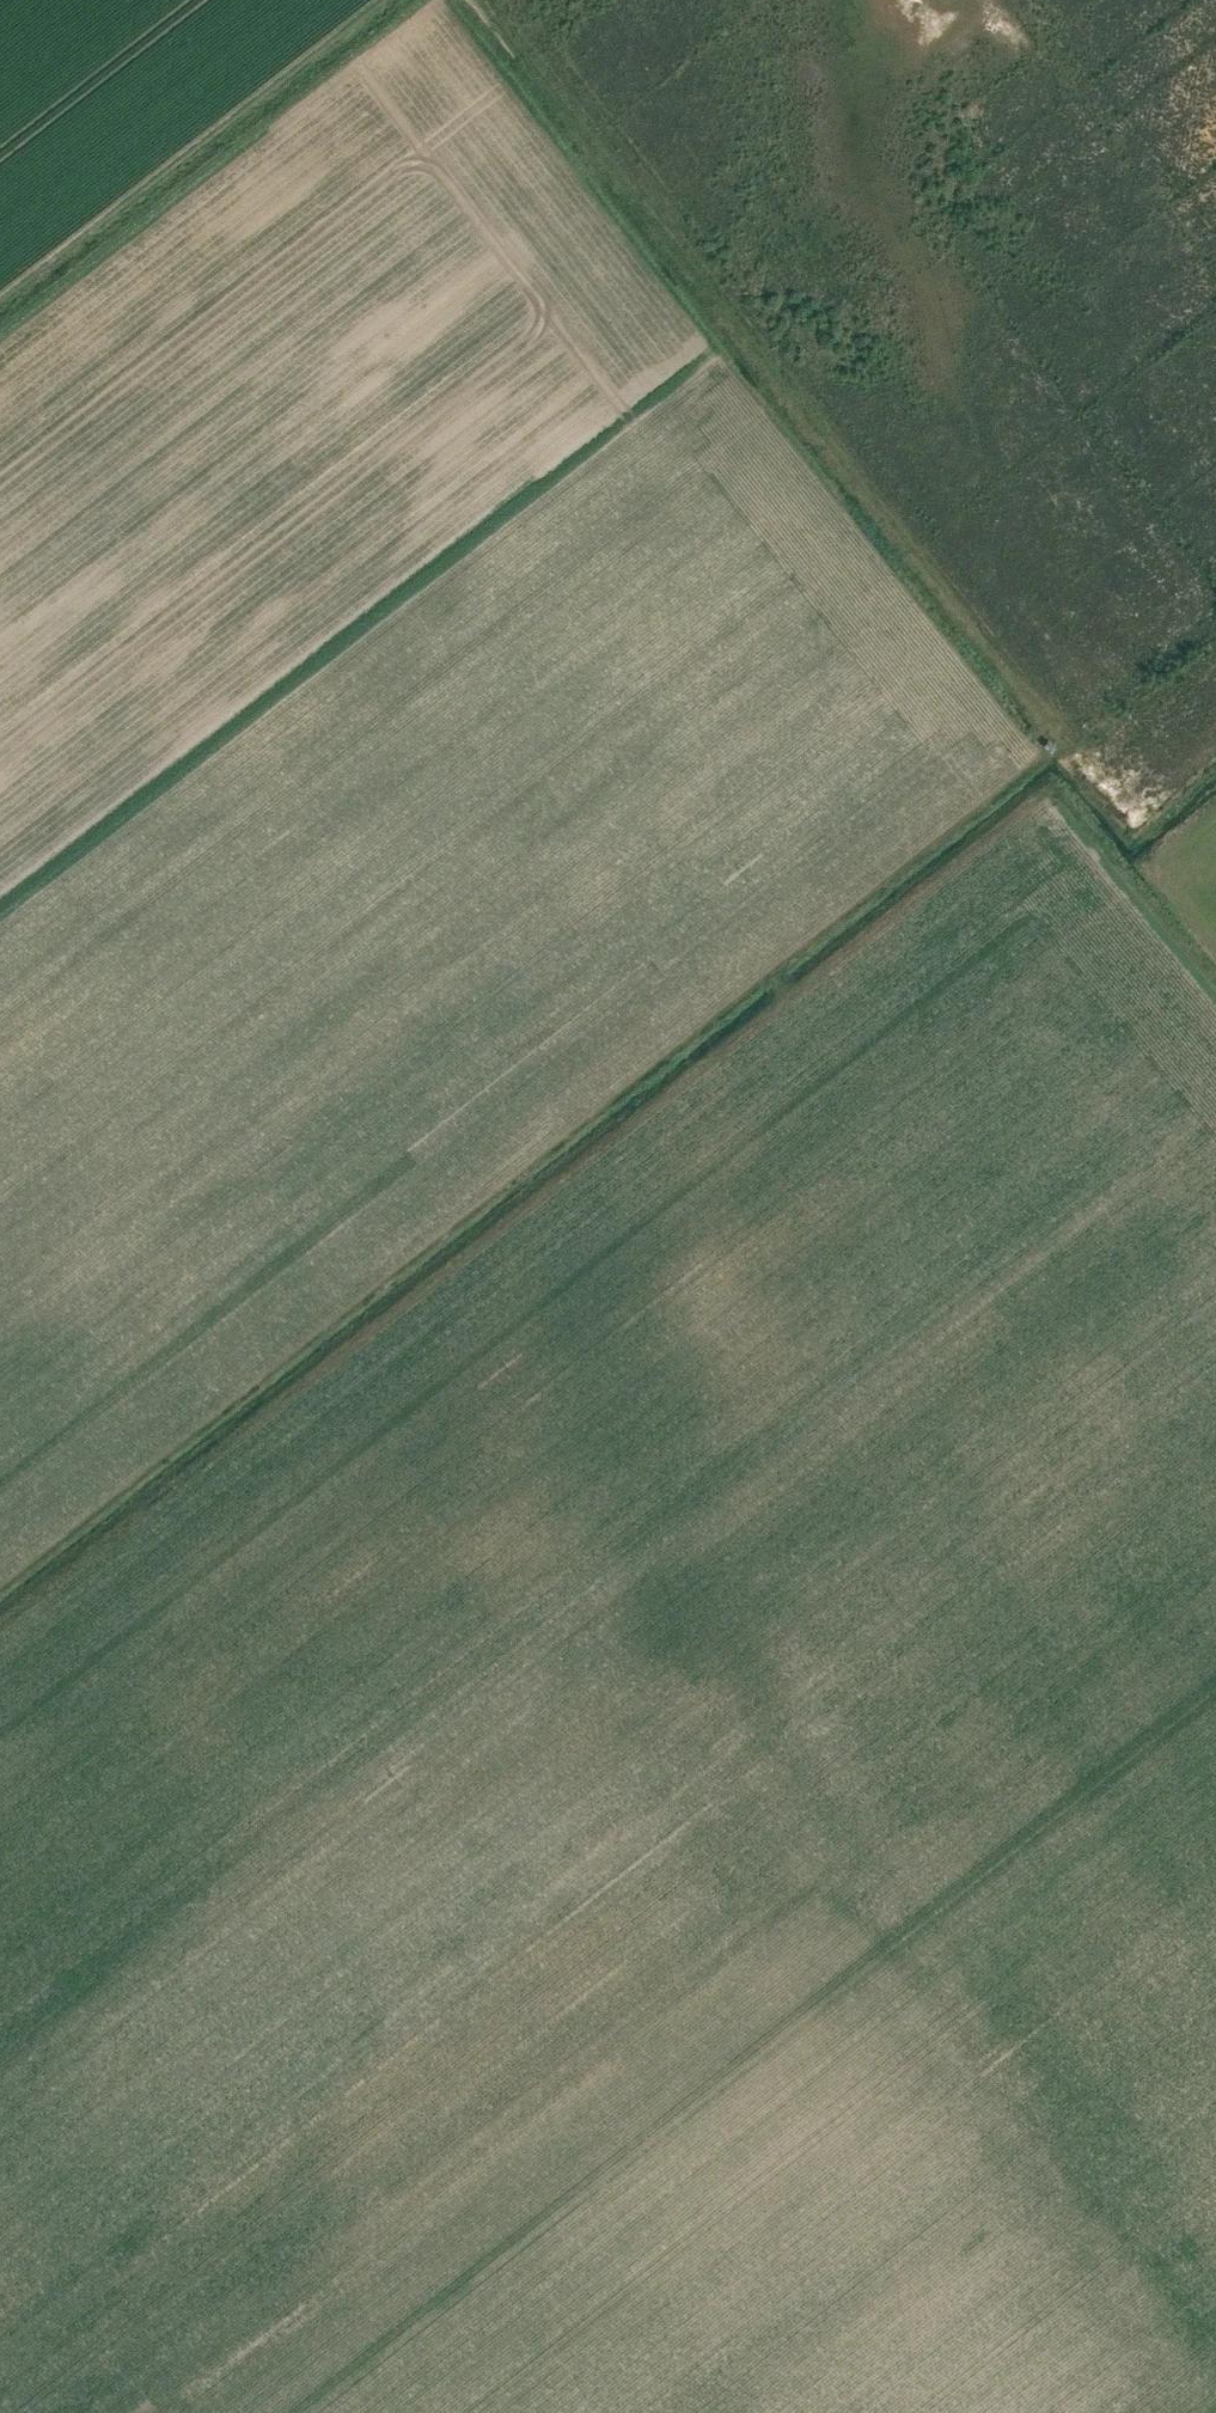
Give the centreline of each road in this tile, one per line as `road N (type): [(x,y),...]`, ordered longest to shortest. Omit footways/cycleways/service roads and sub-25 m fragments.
road 1 (track): [(0,281),(359,0)]

